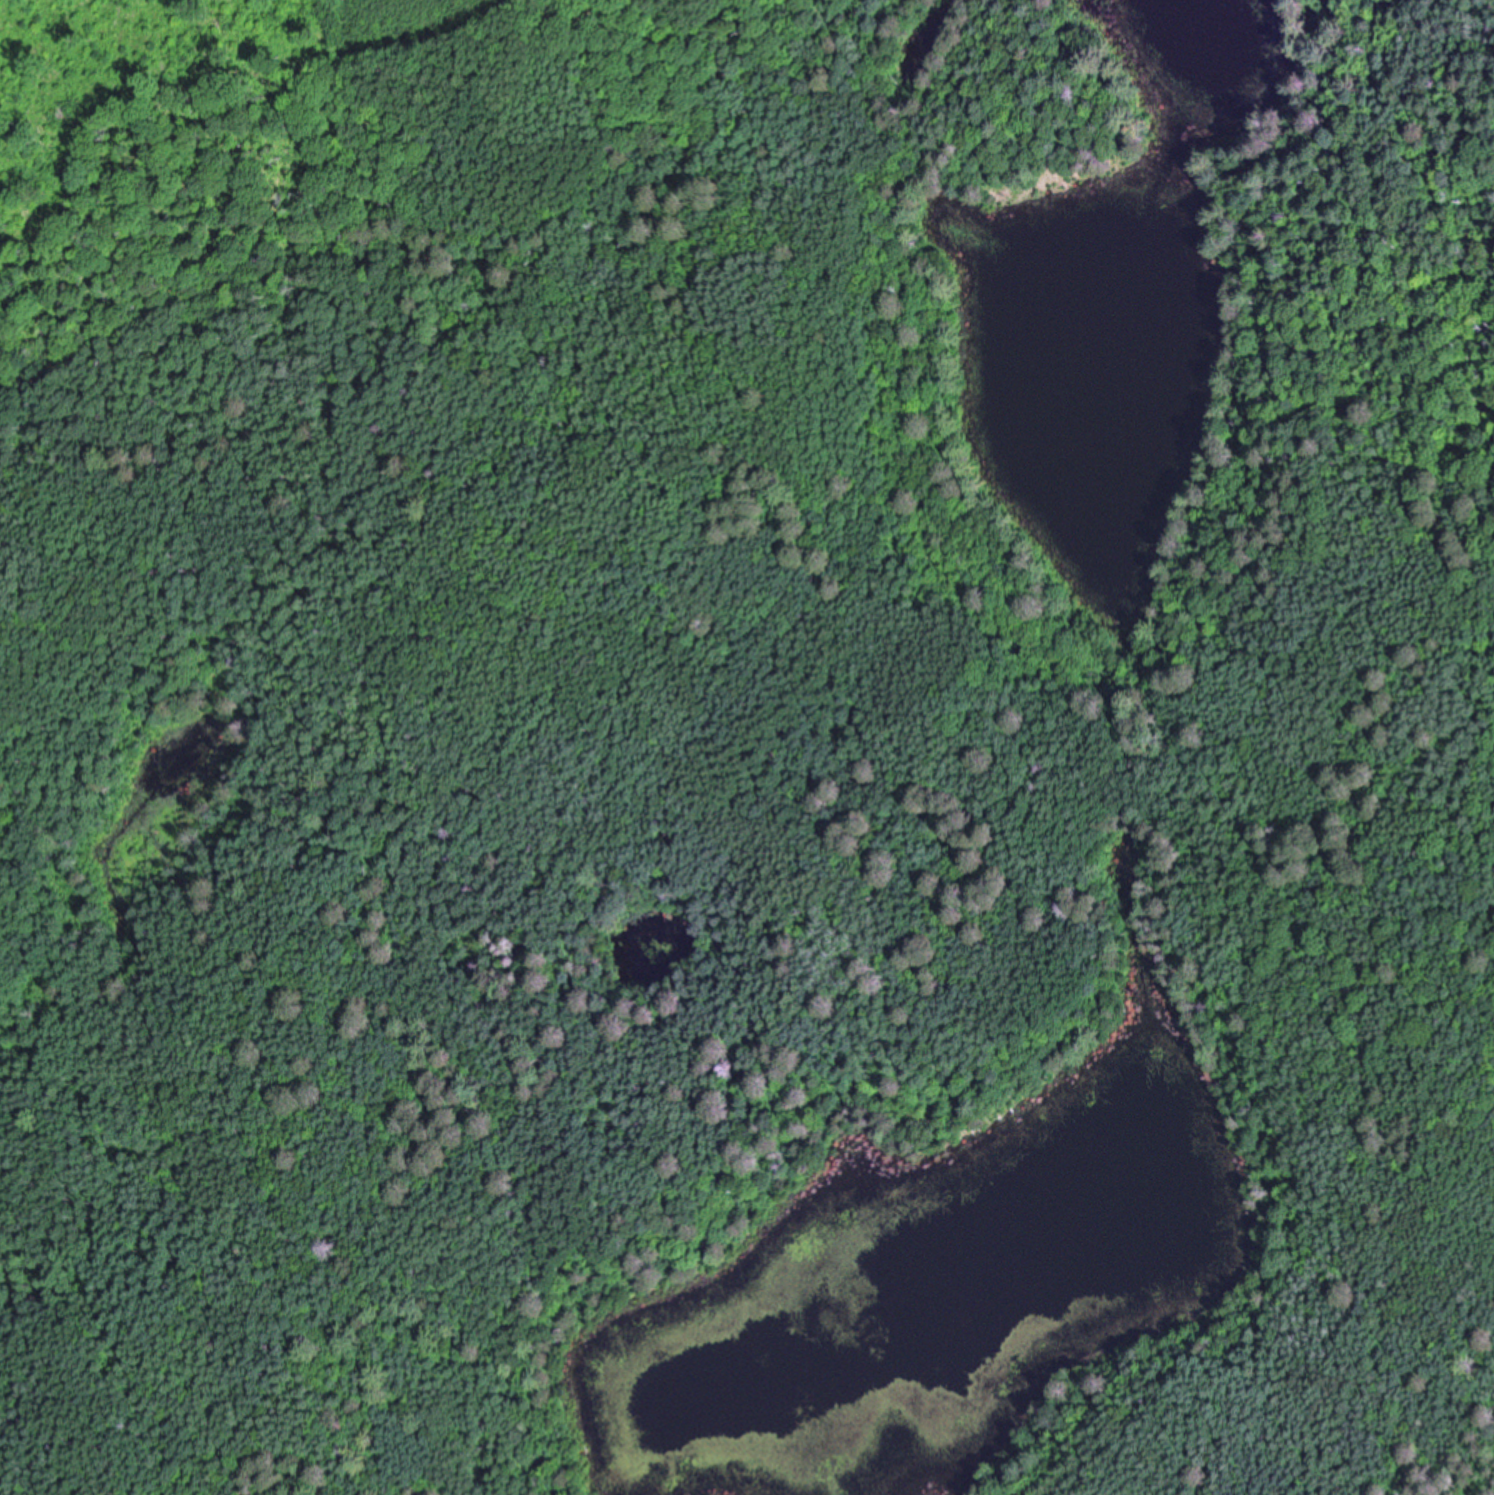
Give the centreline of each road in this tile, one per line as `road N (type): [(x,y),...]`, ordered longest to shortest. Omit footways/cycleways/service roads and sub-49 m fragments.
road 1 (track): [(899,0),(862,34),(656,171),(473,265),(286,249),(130,332),(0,386)]

